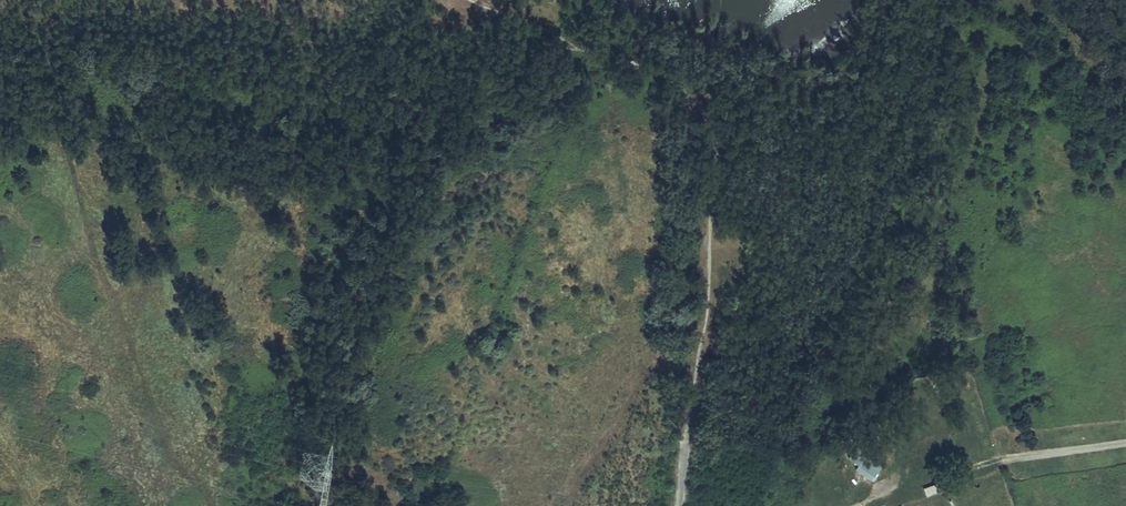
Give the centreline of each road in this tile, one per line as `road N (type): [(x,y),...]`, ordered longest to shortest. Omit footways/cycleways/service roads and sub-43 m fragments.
road 1 (track): [(471,0),(678,82),(708,136),(716,169),(680,505)]

